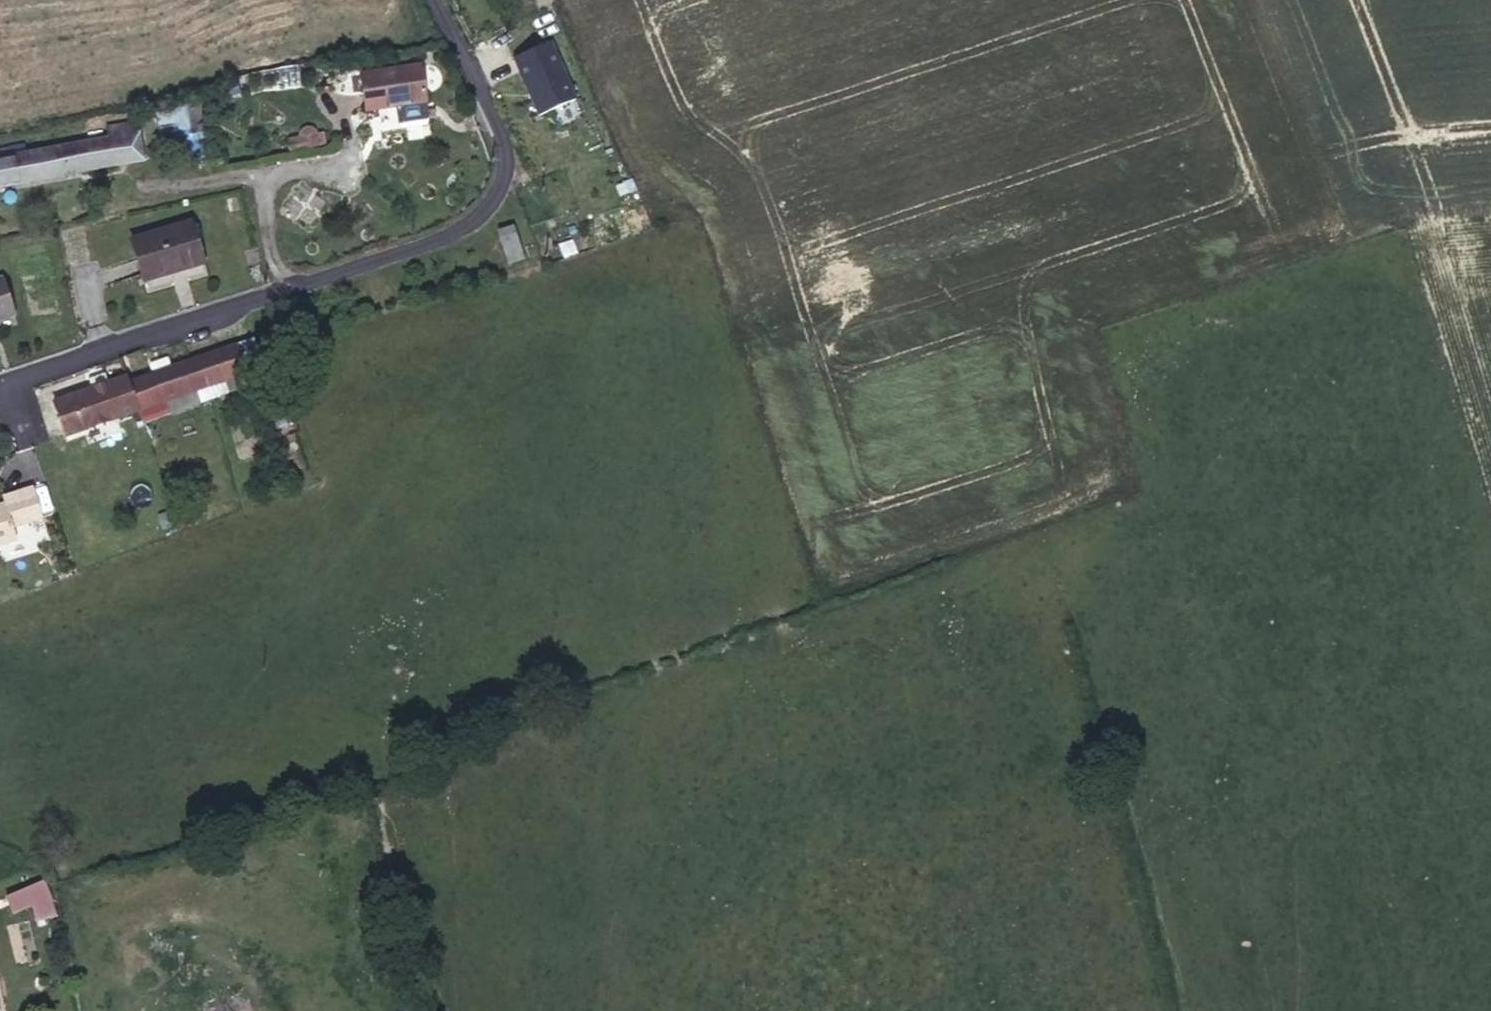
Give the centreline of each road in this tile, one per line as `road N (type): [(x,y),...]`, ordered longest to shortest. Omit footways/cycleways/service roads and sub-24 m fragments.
road 1 (residential): [(428,0),(501,152),(499,173),(469,215),(0,383)]

